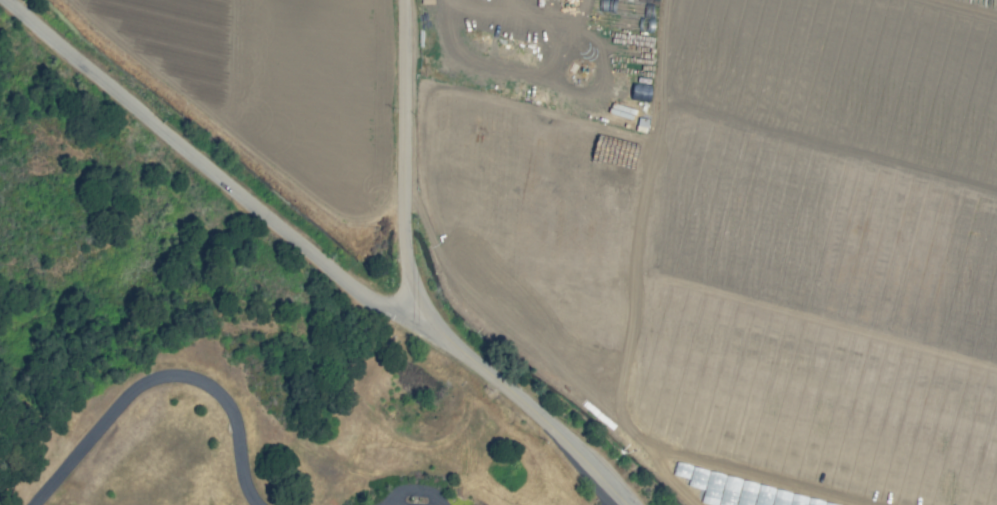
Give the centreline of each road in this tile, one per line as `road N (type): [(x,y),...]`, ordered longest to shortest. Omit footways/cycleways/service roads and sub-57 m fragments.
road 1 (tertiary): [(6,0),(380,308),(423,330)]
road 2 (residential): [(260,504),(247,486),(232,410),(206,388),(164,380),(130,399),(39,504)]
road 3 (secondary): [(408,0),(409,237),(423,330)]
road 4 (secondary): [(423,330),(464,351),(539,411),(619,504)]

